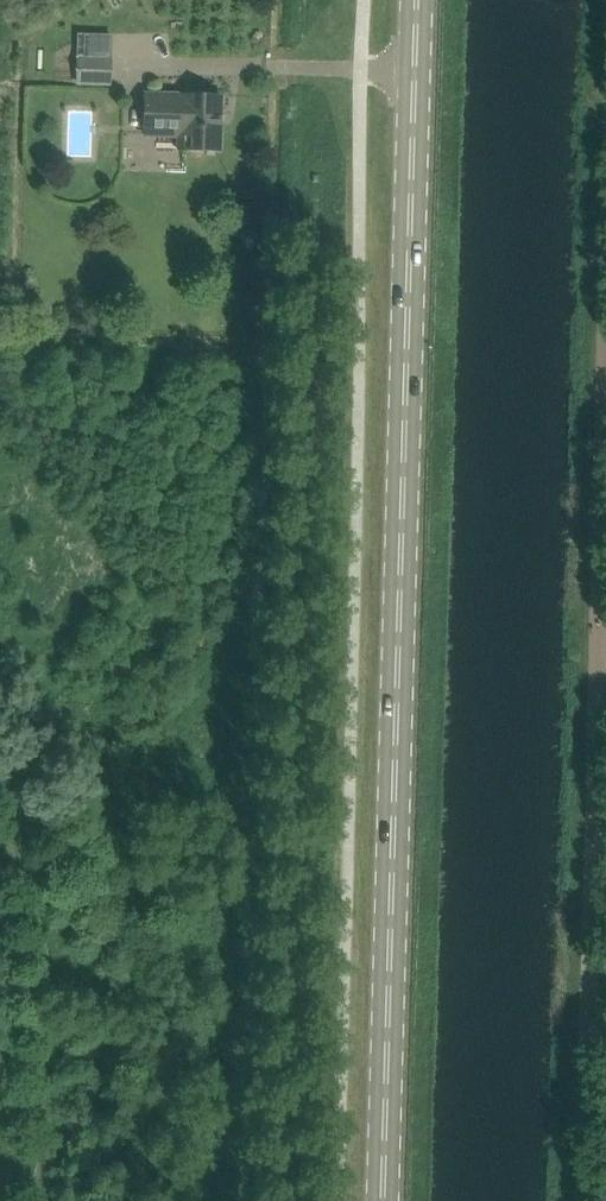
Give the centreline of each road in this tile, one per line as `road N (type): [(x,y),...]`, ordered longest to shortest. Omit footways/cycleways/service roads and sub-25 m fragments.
road 1 (secondary): [(383,1200),(418,0)]
road 2 (unclassified): [(586,1200),(605,470)]

